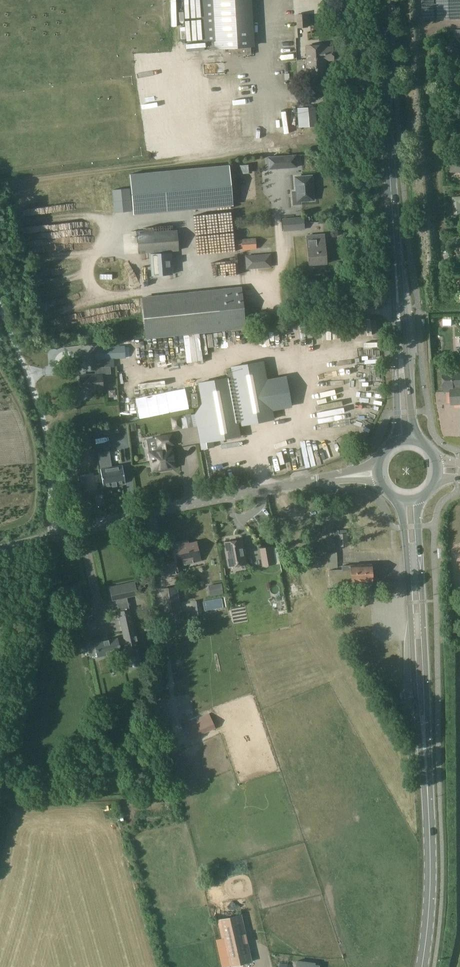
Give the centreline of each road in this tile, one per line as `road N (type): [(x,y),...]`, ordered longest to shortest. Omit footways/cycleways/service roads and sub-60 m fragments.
road 1 (primary): [(422,966),(430,830),(412,498)]
road 2 (primary): [(408,443),(382,0)]
road 3 (tertiary): [(0,549),(177,505),(382,471)]
road 4 (track): [(0,185),(264,151)]
road 5 (track): [(0,308),(45,426),(54,537)]

